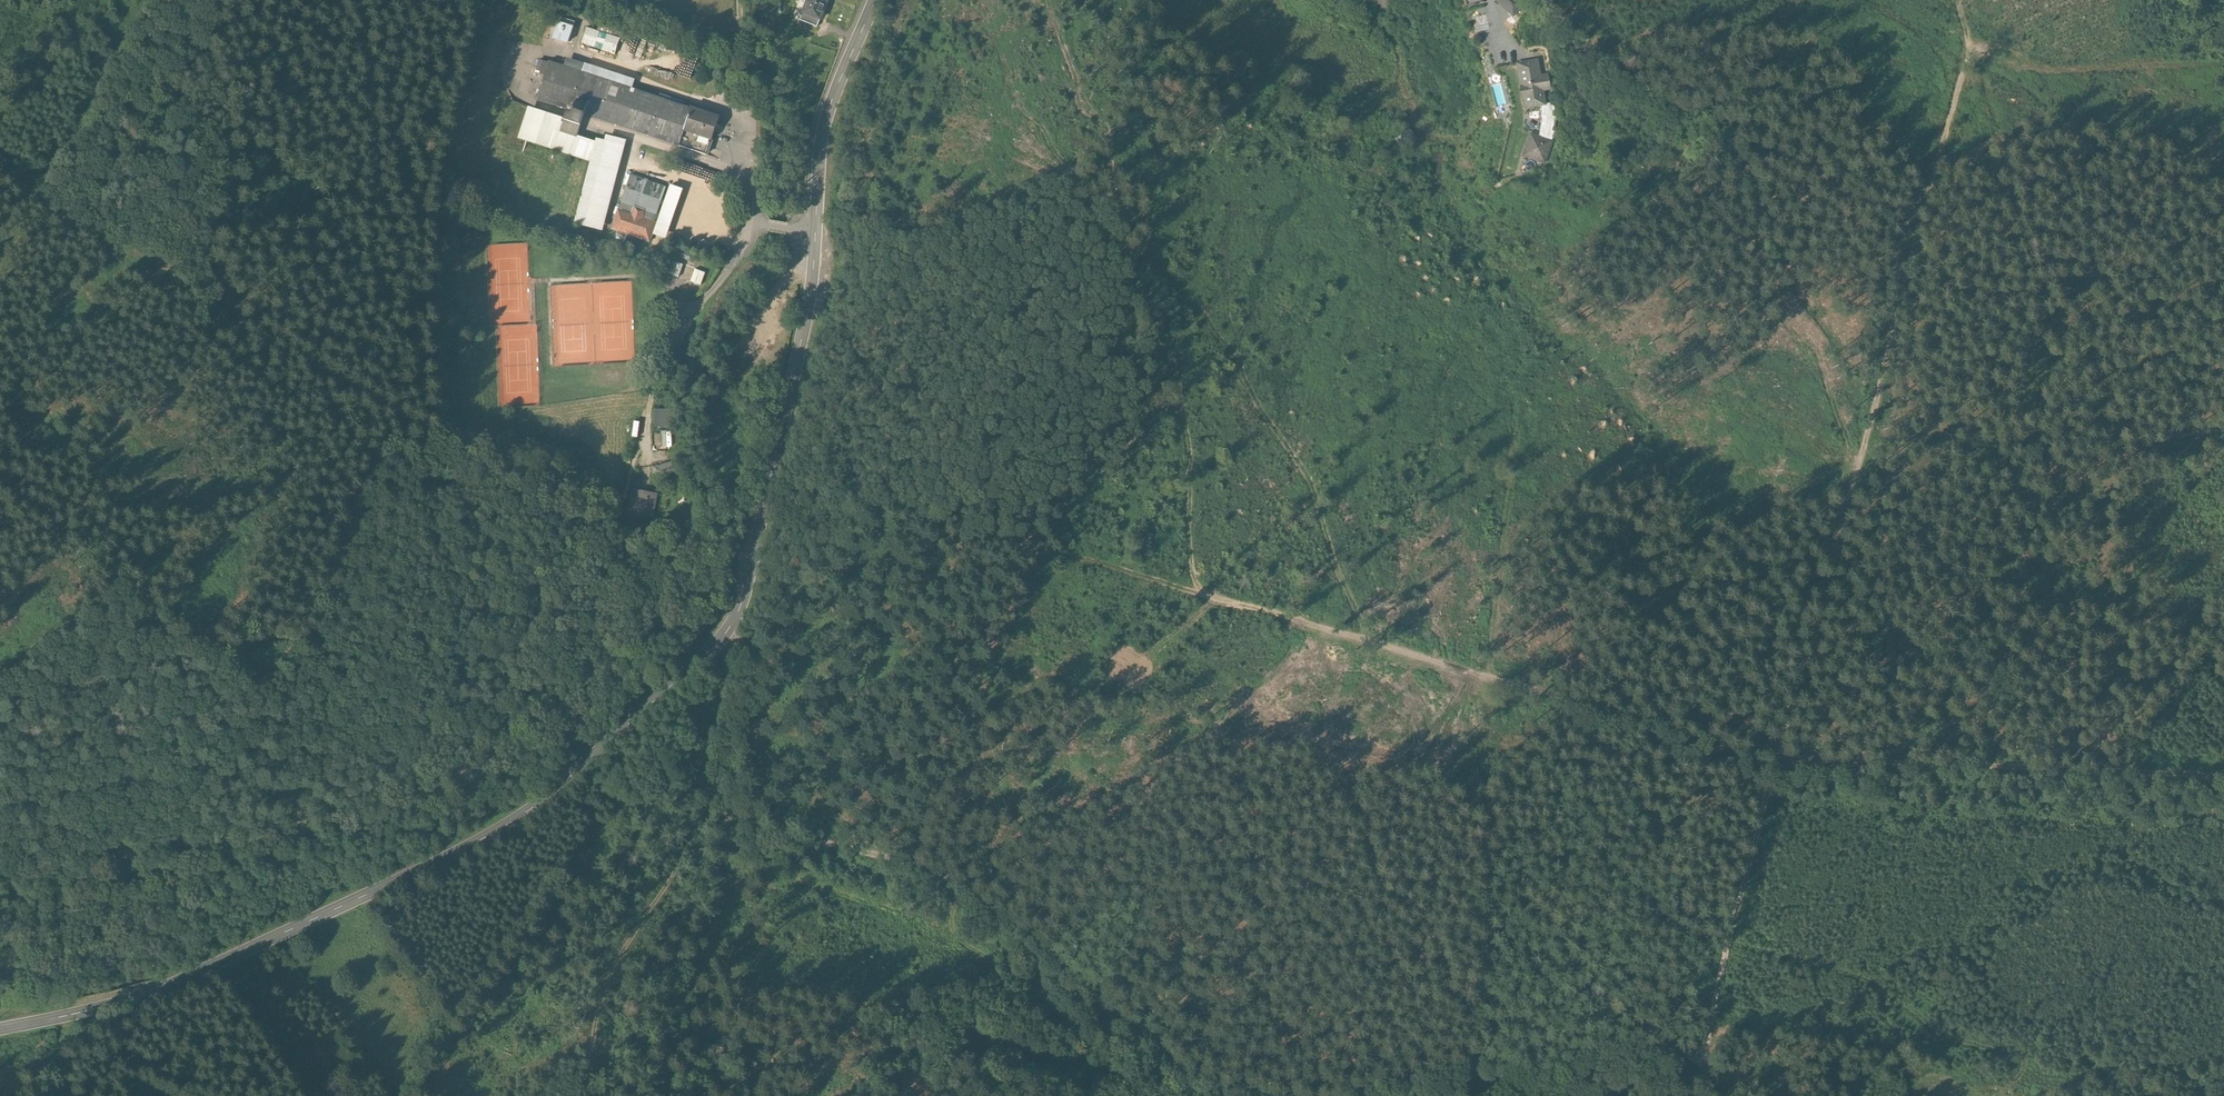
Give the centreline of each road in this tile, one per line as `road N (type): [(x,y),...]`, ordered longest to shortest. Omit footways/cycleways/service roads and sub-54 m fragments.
road 1 (track): [(1960,0),(1971,49),(1937,147),(1881,385),(1851,472),(1841,540),(1698,1056)]
road 2 (track): [(1210,593),(1775,761),(2223,779)]
road 3 (track): [(730,635),(711,759),(726,809),(766,832),(910,866),(985,897),(1162,1049),(1200,1073),(1279,1095)]
road 4 (track): [(1103,127),(1133,263),(1183,404),(1194,574),(1210,593)]
road 5 (track): [(739,865),(941,928),(995,961),(1104,1057),(1101,1077),(1080,1076)]
road 6 (track): [(1333,1095),(1439,1067),(1506,1062),(1546,1071),(1604,1043),(1639,1042),(1698,1056),(1705,1072),(1701,1095)]
road 7 (unclassified): [(816,235),(758,227),(680,327),(614,536)]
road 8 (track): [(517,573),(431,455),(382,209)]
road 9 (track): [(713,780),(630,960),(599,1049),(595,1095)]
road 10 (track): [(726,809),(738,884),(705,963),(711,1095)]
road 11 (secondary): [(871,0),(830,111),(816,235)]
road 12 (track): [(382,209),(357,0)]
road 13 (track): [(1210,593),(1030,546)]
road 14 (track): [(137,255),(0,177)]
road 15 (track): [(1727,943),(1868,981)]
road 16 (track): [(614,536),(597,532),(579,540),(552,590),(537,596),(517,573)]
road 17 (track): [(1332,0),(1390,33),(1411,91)]

